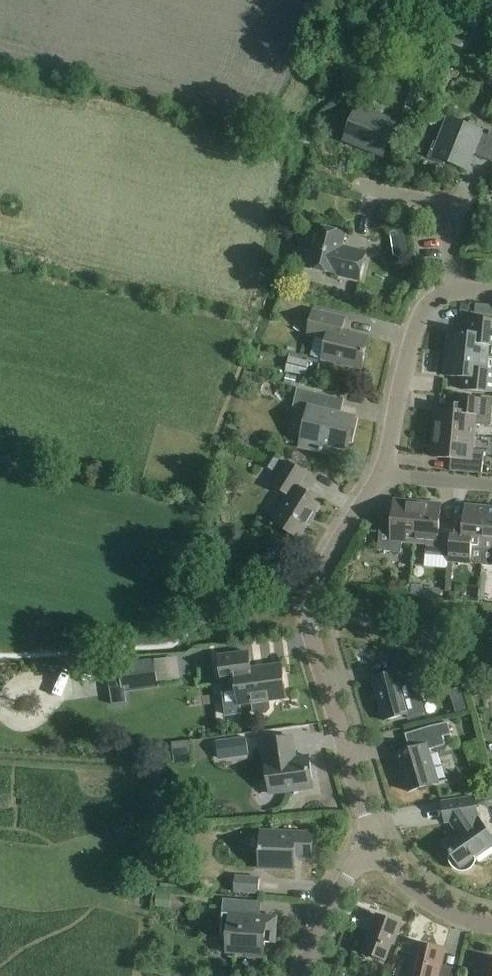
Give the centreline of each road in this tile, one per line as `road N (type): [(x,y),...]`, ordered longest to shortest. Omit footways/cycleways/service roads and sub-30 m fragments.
road 1 (residential): [(374,846),(310,609),(331,557),(384,473)]
road 2 (residential): [(384,473),(417,320),(458,283)]
road 3 (residential): [(458,283),(442,206),(361,184)]
road 4 (residential): [(305,975),(348,879),(374,846)]
road 5 (residential): [(491,927),(420,896),(374,846)]

